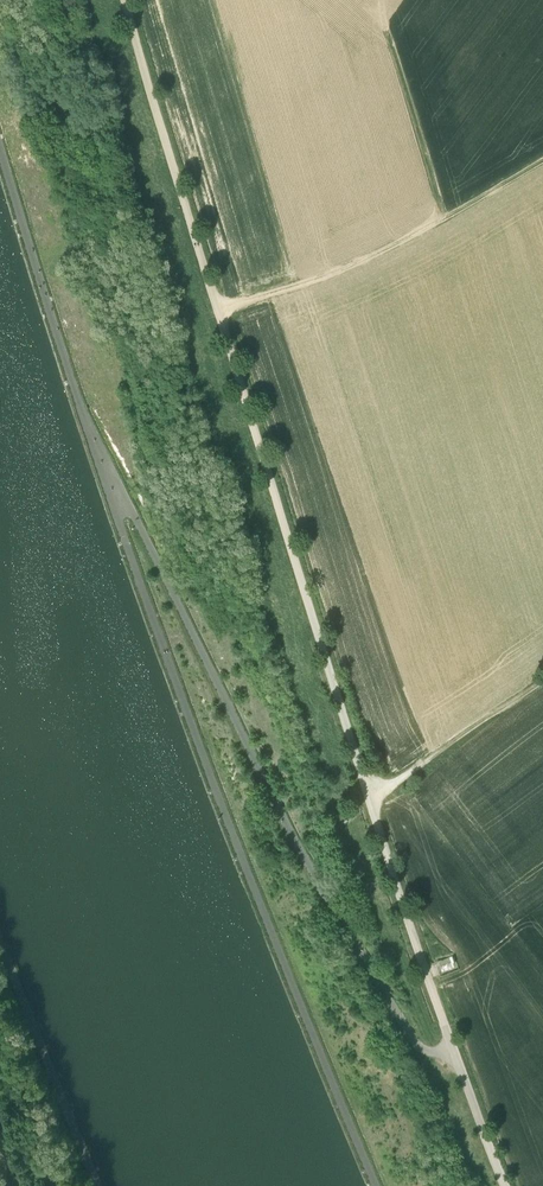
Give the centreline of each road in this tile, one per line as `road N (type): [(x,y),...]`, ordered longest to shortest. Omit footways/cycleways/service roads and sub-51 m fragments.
road 1 (unclassified): [(122,0),(450,1051),(505,1185)]
road 2 (track): [(542,160),(346,267),(215,310)]
road 3 (track): [(368,797),(542,681)]

